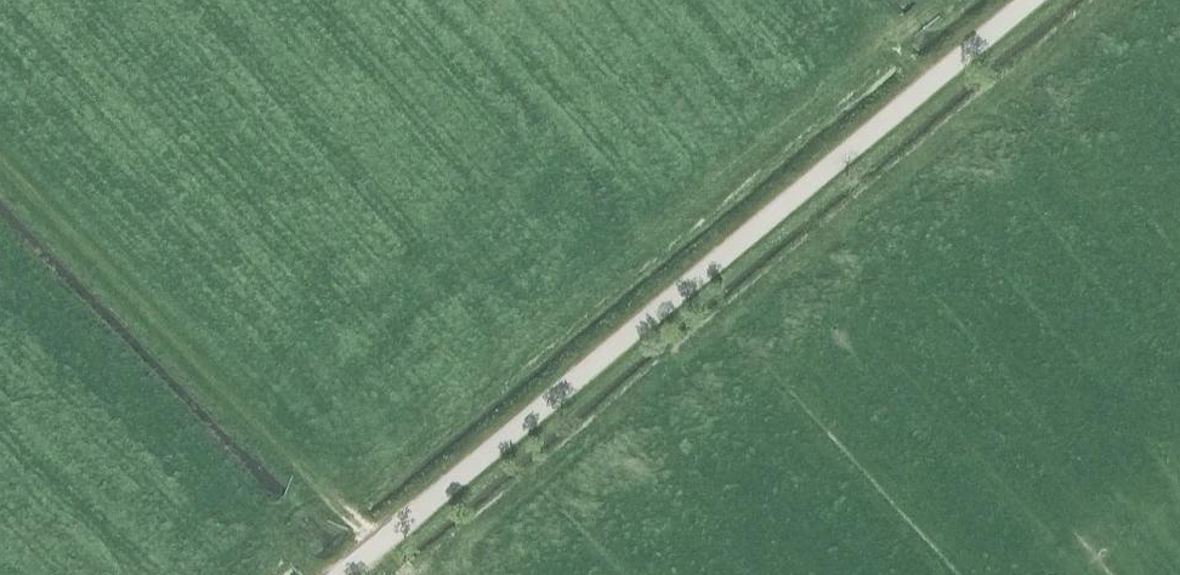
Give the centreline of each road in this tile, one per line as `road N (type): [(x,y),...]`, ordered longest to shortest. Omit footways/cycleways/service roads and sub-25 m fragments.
road 1 (tertiary): [(341,574),(1030,0)]

